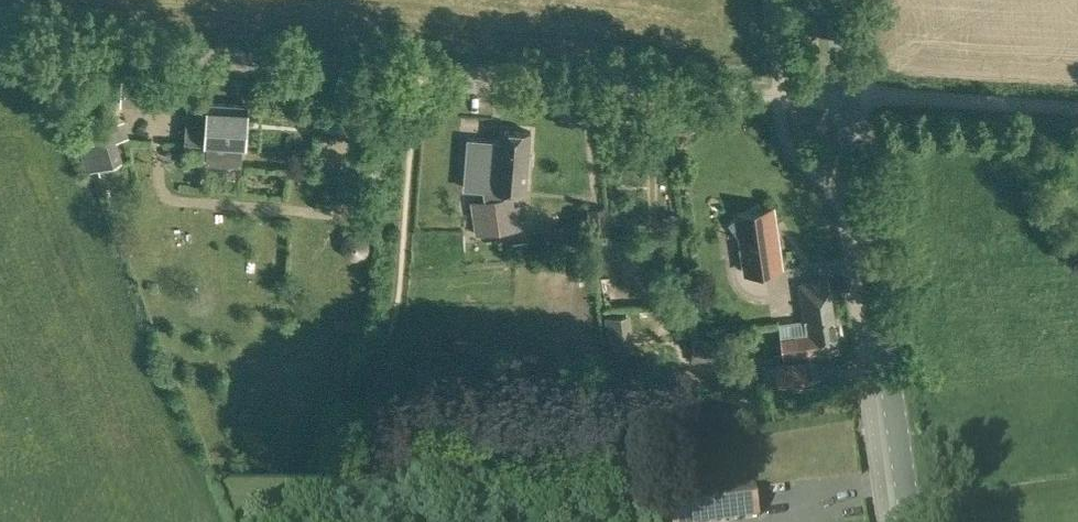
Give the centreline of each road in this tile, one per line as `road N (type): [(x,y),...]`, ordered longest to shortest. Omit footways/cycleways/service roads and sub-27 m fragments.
road 1 (unclassified): [(850,100),(0,47)]
road 2 (secondary): [(907,521),(850,100)]
road 3 (track): [(1077,108),(850,100)]

